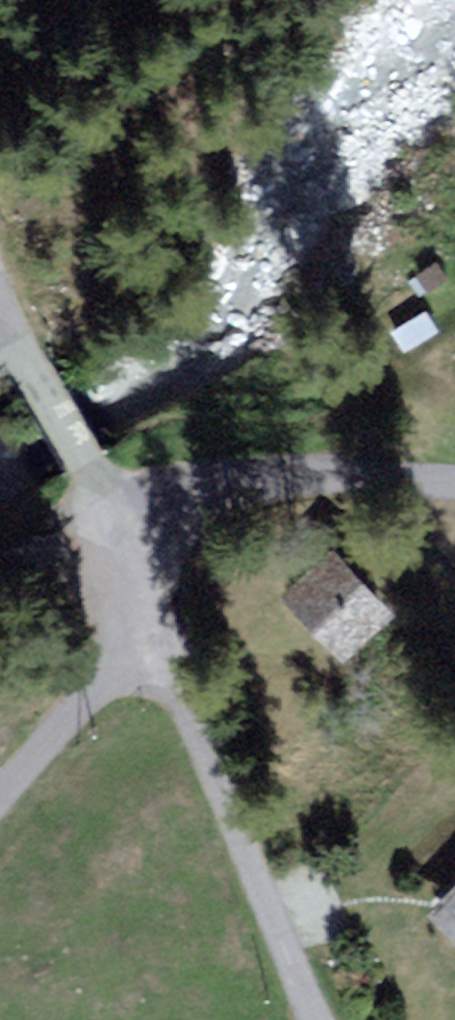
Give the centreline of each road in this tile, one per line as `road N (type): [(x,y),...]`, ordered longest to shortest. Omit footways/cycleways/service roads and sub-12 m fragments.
road 1 (residential): [(303,1019),(241,880),(158,648)]
road 2 (unclassified): [(454,488),(112,516)]
road 3 (residential): [(158,648),(0,824)]
road 4 (residential): [(112,516),(18,349)]
road 5 (residential): [(158,648),(112,516)]

